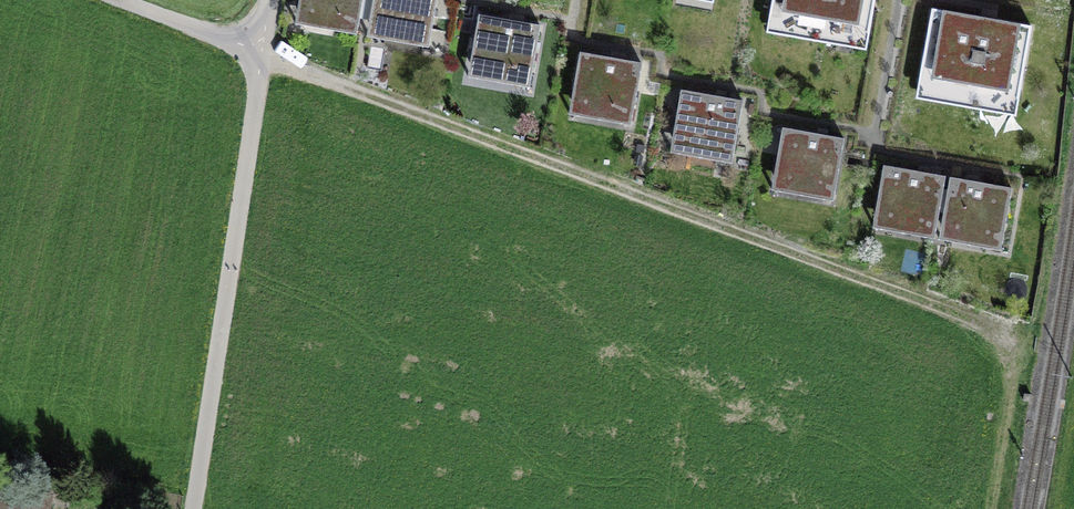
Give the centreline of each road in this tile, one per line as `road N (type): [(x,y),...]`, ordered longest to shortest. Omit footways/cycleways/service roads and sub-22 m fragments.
road 1 (track): [(260,53),(1004,331),(1012,369),(992,508)]
road 2 (unclassified): [(192,508),(260,53)]
road 3 (residential): [(260,53),(117,0)]

